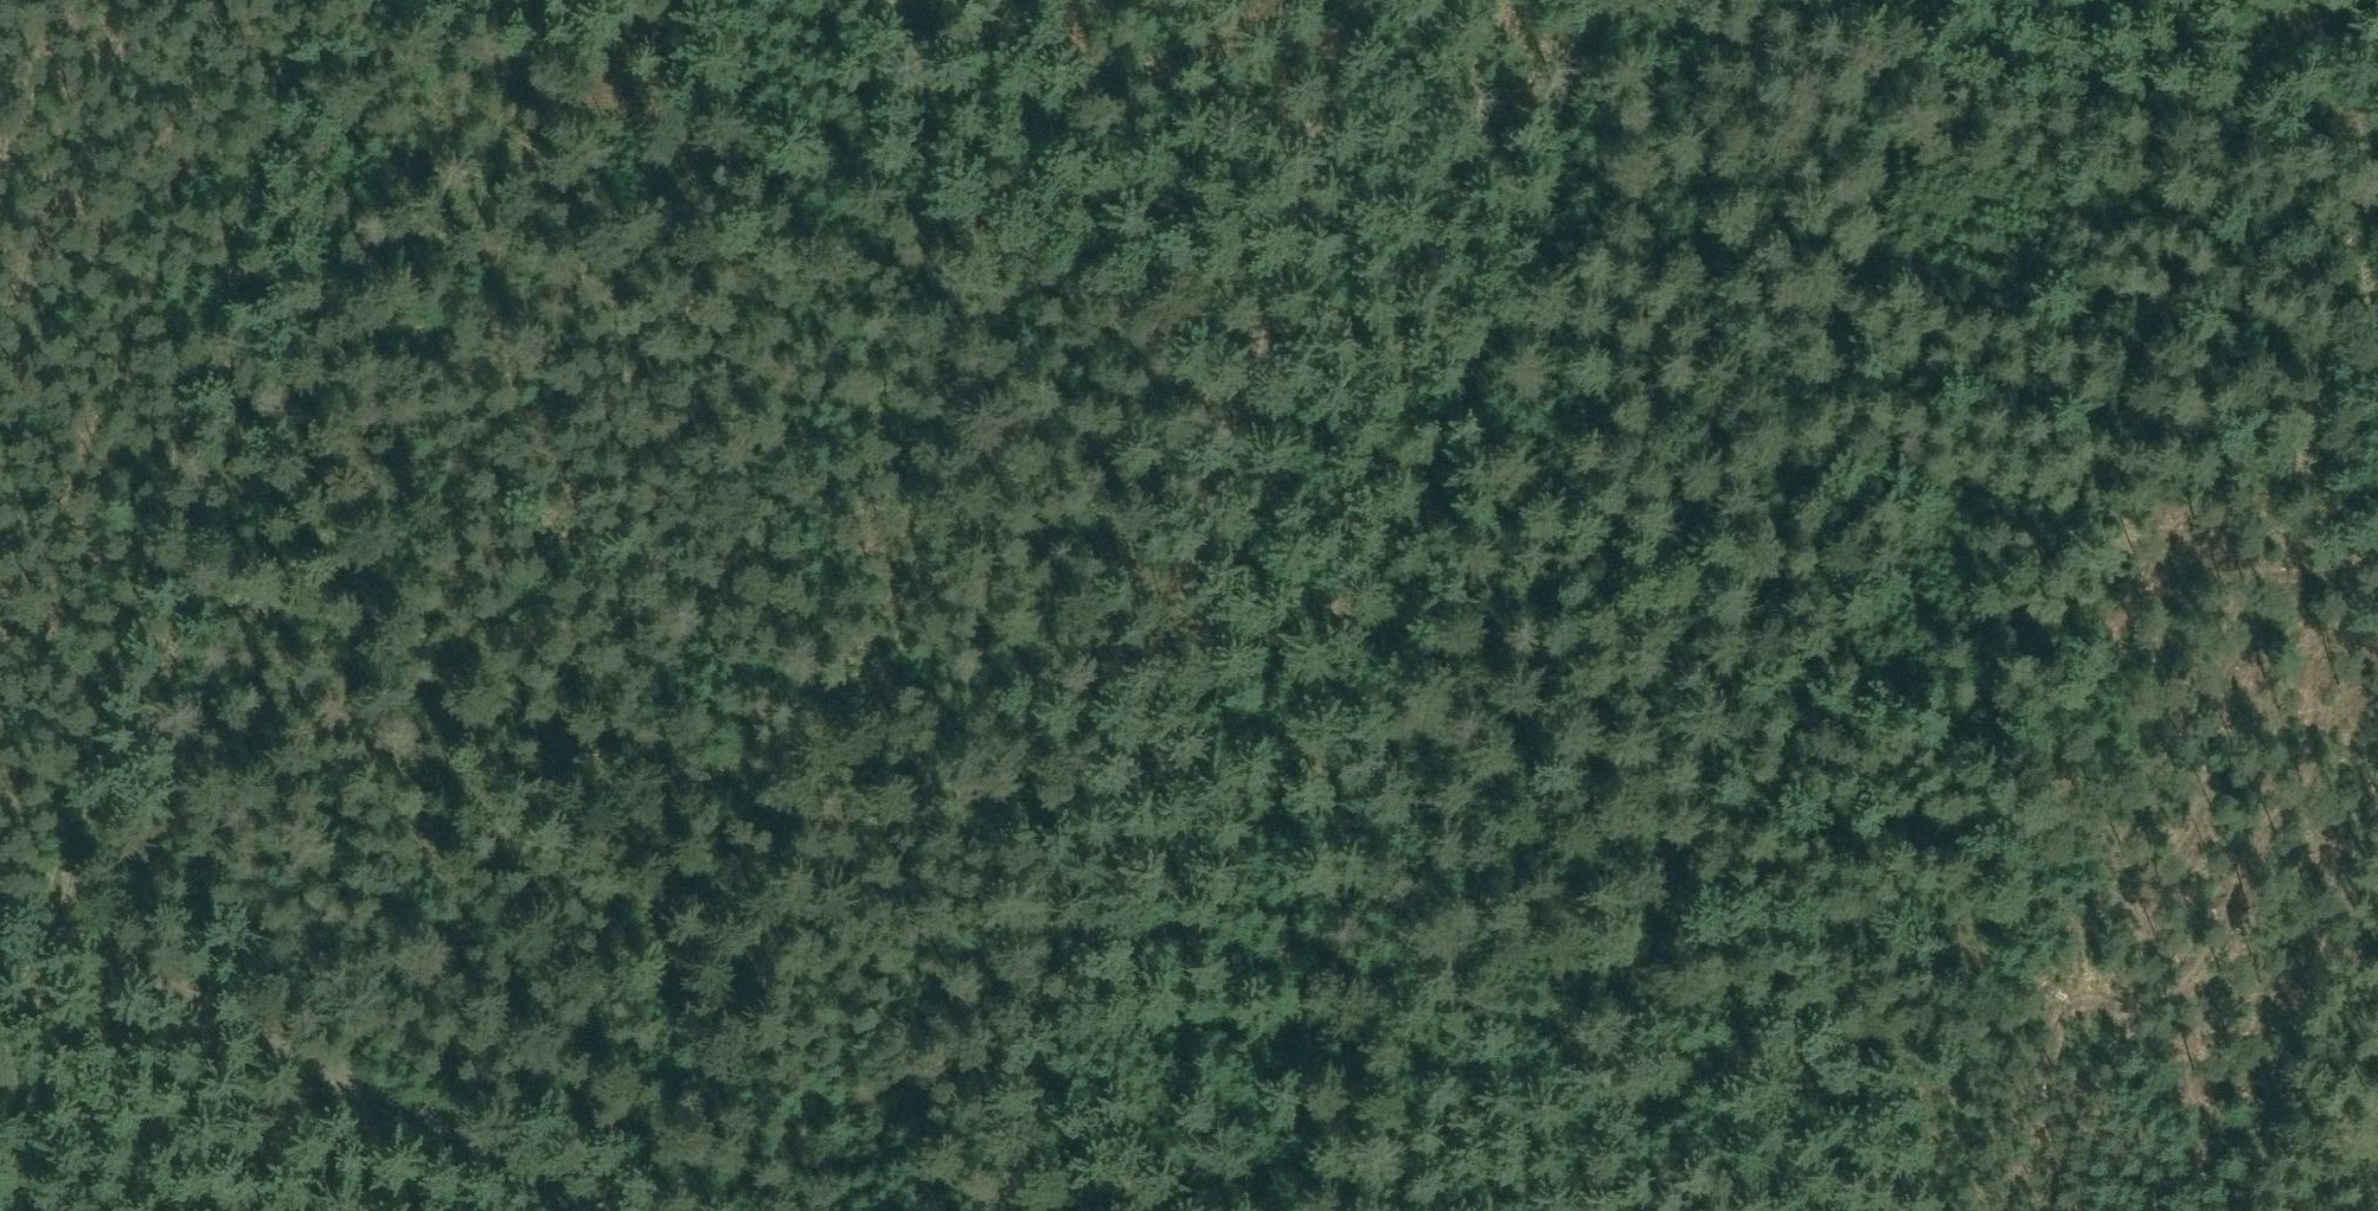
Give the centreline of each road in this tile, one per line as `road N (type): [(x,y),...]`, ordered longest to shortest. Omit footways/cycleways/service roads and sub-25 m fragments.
road 1 (track): [(998,1210),(1320,141)]
road 2 (track): [(316,0),(35,922)]
road 3 (track): [(596,1210),(35,922)]
road 4 (track): [(1320,141),(852,0)]
road 5 (track): [(1320,141),(1359,0)]
road 6 (track): [(35,922),(43,945),(0,1057)]

